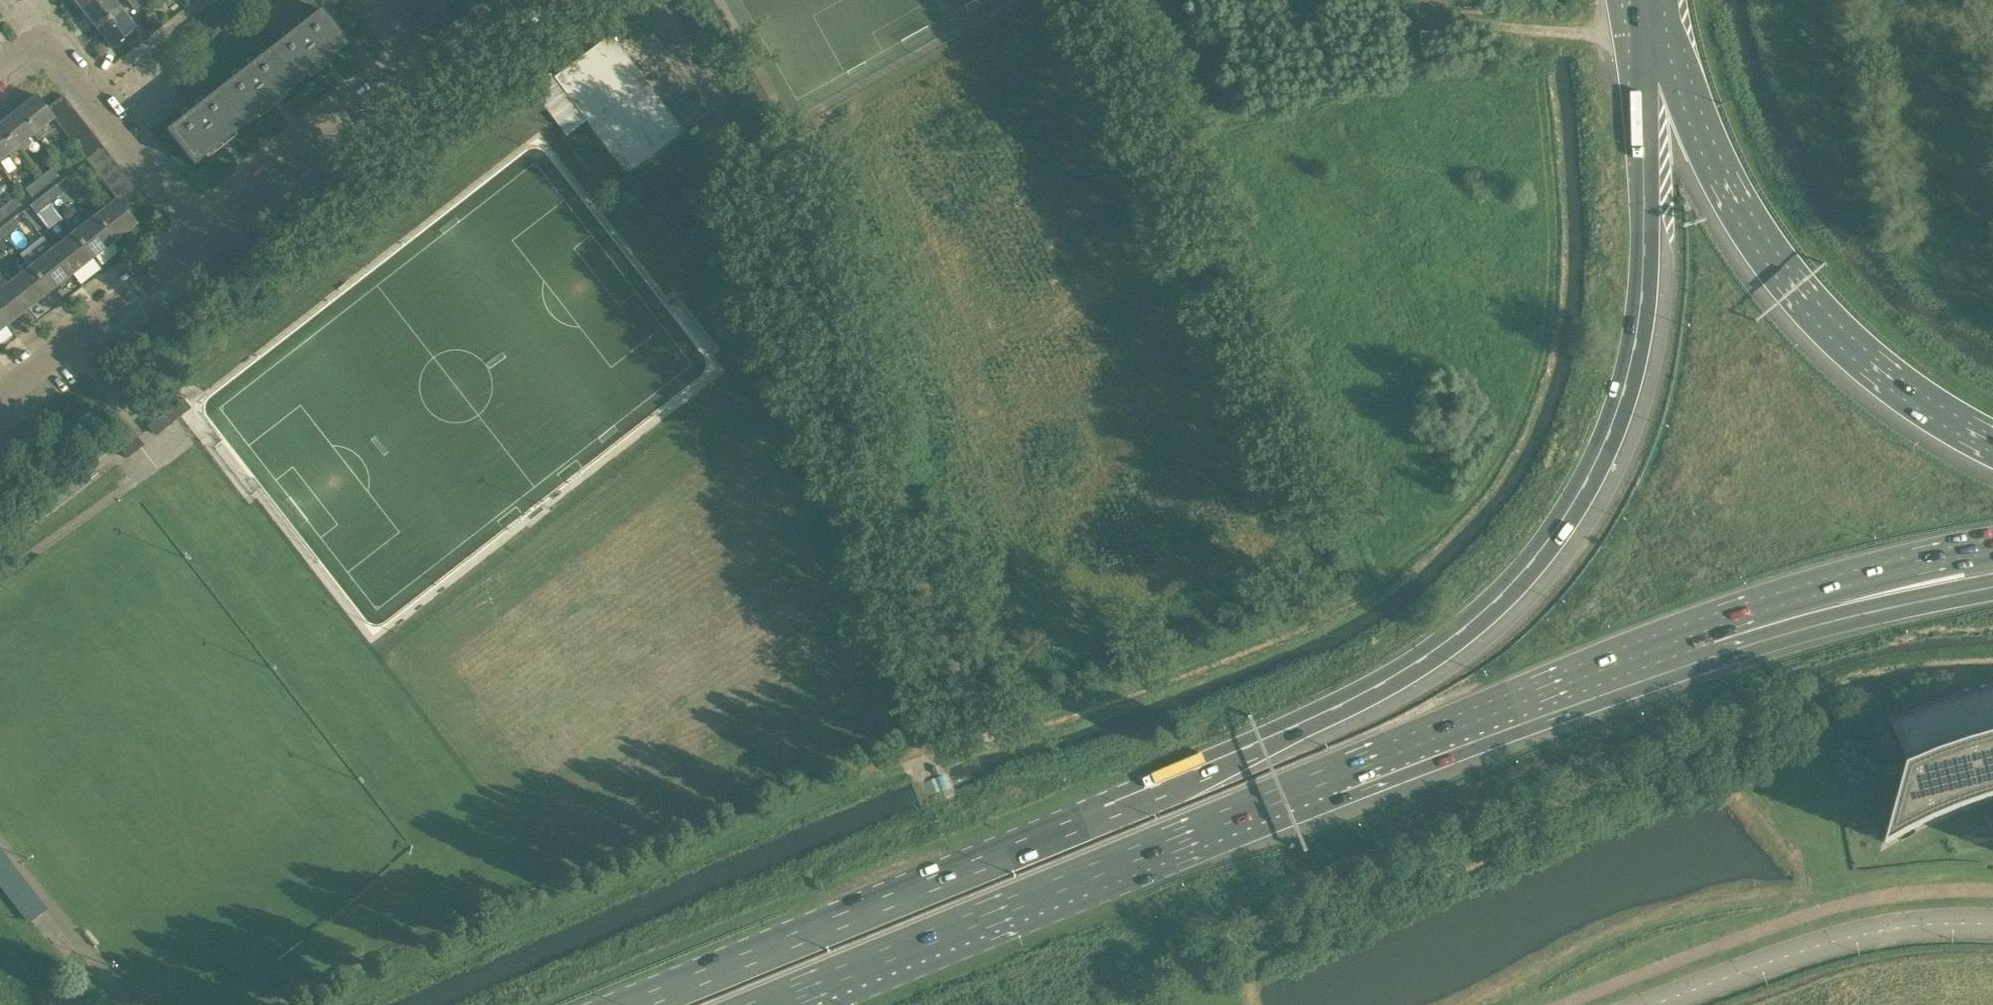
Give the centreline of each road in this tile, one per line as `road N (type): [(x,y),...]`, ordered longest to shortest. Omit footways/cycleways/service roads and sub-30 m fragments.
road 1 (trunk): [(1654,50),(1645,298),(1617,424),(1569,516),(1497,603),(1354,703),(648,1004)]
road 2 (trunk): [(762,1004),(1706,623)]
road 3 (unclassified): [(656,16),(712,105),(956,664)]
road 4 (trunk): [(1654,50),(1739,204),(1821,317),(1872,368),(1992,443)]
road 5 (unclassified): [(1655,1004),(1848,938),(1906,926),(1992,924)]
road 6 (trunk): [(1706,623),(1881,568),(1992,545)]
road 7 (motorway): [(1706,623),(1893,606),(1992,587)]
road 8 (residential): [(200,233),(421,64)]
road 9 (residential): [(0,397),(200,233)]
road 10 (residential): [(200,233),(56,50),(41,42)]

